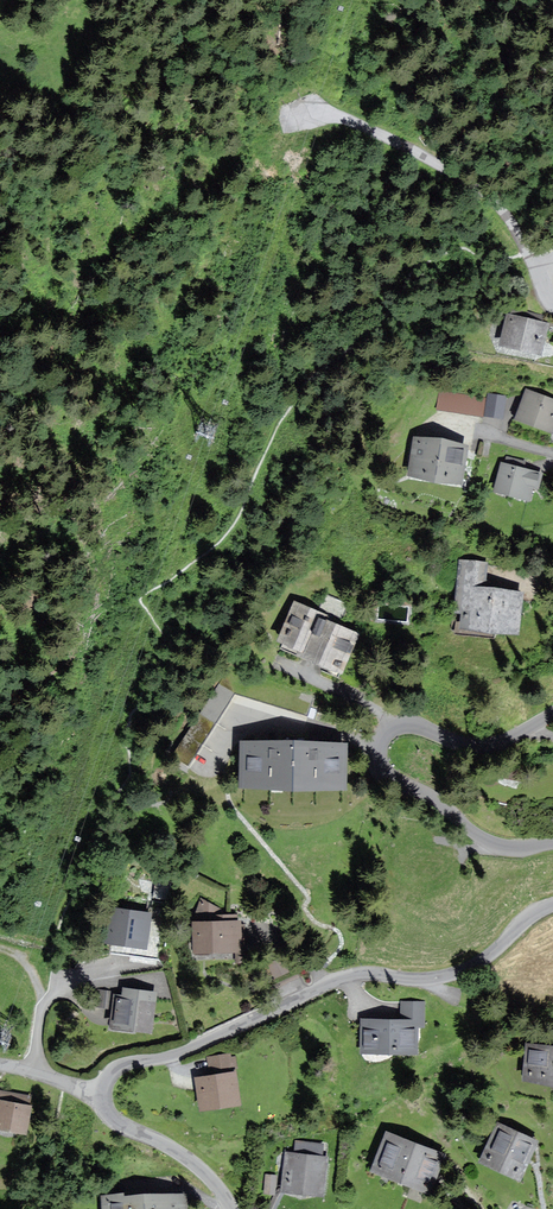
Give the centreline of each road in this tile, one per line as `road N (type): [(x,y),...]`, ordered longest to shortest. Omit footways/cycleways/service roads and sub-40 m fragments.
road 1 (residential): [(230,1208),(190,1160),(110,1116),(102,1090),(117,1068),(179,1053),(343,977),(425,980),(461,972),(552,905)]
road 2 (residential): [(552,844),(486,840),(387,772),(381,749),(390,729),(409,725),(465,747),(491,748),(552,713)]
road 3 (unclassified): [(543,268),(505,208),(462,180),(378,131),(331,116),(299,117)]

